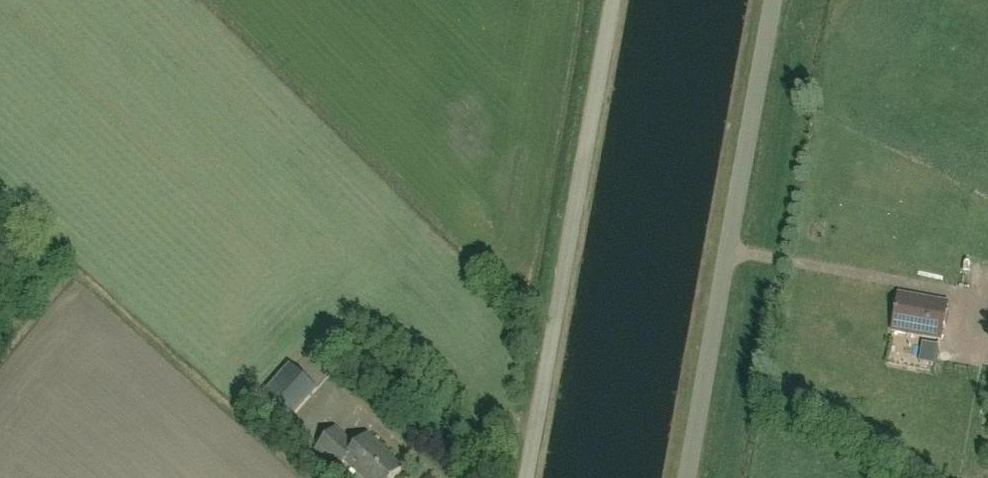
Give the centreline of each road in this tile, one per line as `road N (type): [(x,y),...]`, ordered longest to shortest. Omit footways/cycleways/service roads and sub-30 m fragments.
road 1 (unclassified): [(687,477),(773,0)]
road 2 (unclassified): [(525,477),(609,0)]

